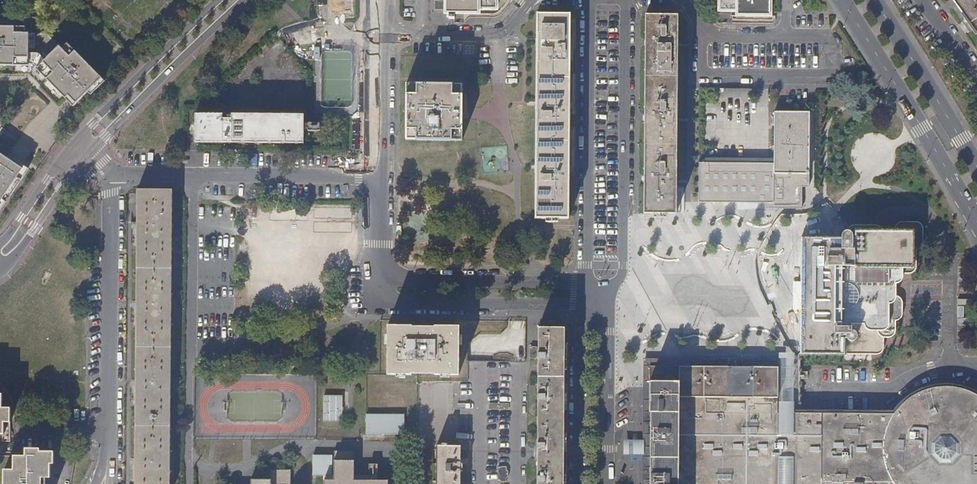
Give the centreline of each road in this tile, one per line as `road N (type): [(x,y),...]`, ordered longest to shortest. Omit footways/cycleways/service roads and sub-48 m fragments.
road 1 (residential): [(101,483),(110,175)]
road 2 (residential): [(608,297),(624,265),(625,0)]
road 3 (residential): [(589,0),(585,282)]
road 4 (residential): [(379,177),(110,175)]
road 5 (primary): [(841,0),(969,208)]
road 6 (tertiary): [(87,155),(244,0)]
road 7 (tertiary): [(379,279),(387,299),(408,303),(584,307)]
road 8 (tertiary): [(585,282),(379,279)]
road 9 (tertiary): [(219,0),(73,144)]
road 10 (primary): [(976,167),(875,0)]
road 11 (tertiary): [(606,483),(608,297)]
road 12 (tertiary): [(584,307),(581,483)]
road 13 (residential): [(533,0),(499,34),(381,34)]
road 14 (tertiary): [(379,177),(381,34)]
road 15 (tertiary): [(0,268),(87,155)]
road 16 (tertiary): [(73,144),(0,243)]

